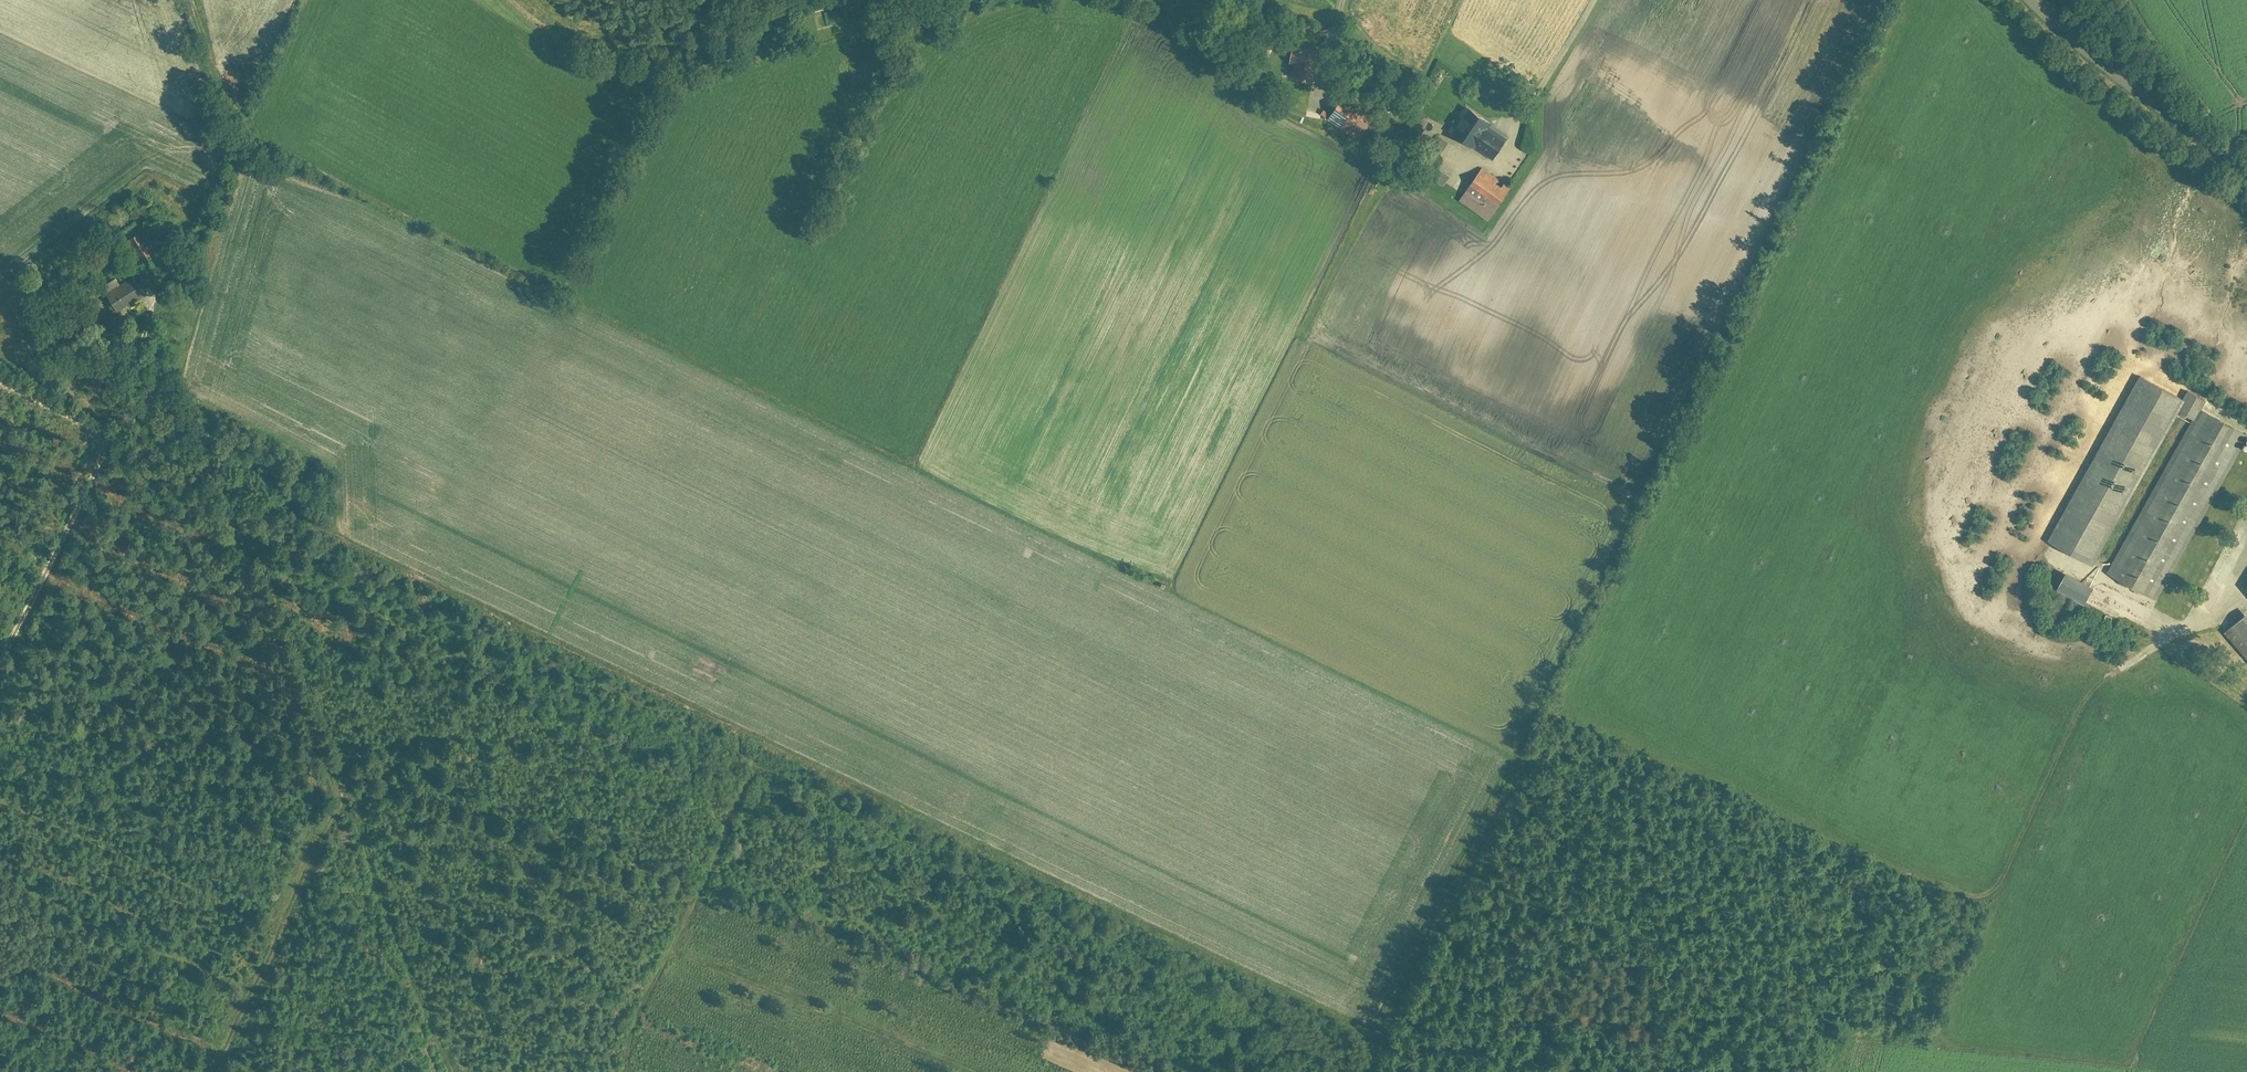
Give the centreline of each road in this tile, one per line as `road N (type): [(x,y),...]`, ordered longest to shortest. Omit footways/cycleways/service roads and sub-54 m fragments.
road 1 (track): [(624,1071),(678,913),(755,764),(734,722),(110,426)]
road 2 (track): [(1845,847),(1893,1023),(1928,1031),(1972,919),(2094,675),(2137,683),(2169,668),(2217,612)]
road 3 (track): [(454,1071),(236,482)]
road 4 (track): [(0,655),(110,426),(148,325)]
road 5 (track): [(209,1071),(343,772)]
road 6 (unclassified): [(2030,0),(2246,174)]
road 7 (track): [(1598,0),(1520,126)]

